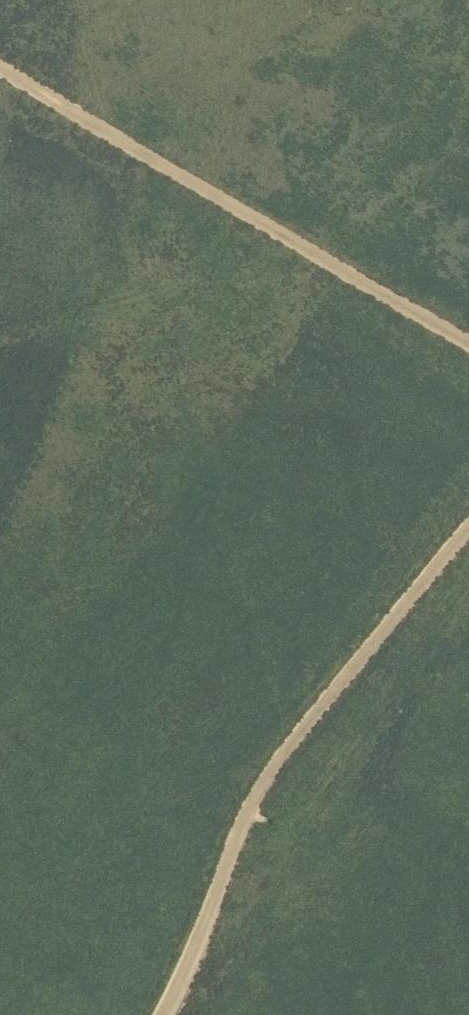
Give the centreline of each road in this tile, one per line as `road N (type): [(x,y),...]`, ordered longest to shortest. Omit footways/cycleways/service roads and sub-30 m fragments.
road 1 (track): [(167,1014),(263,787),(468,528)]
road 2 (track): [(0,67),(468,346)]

